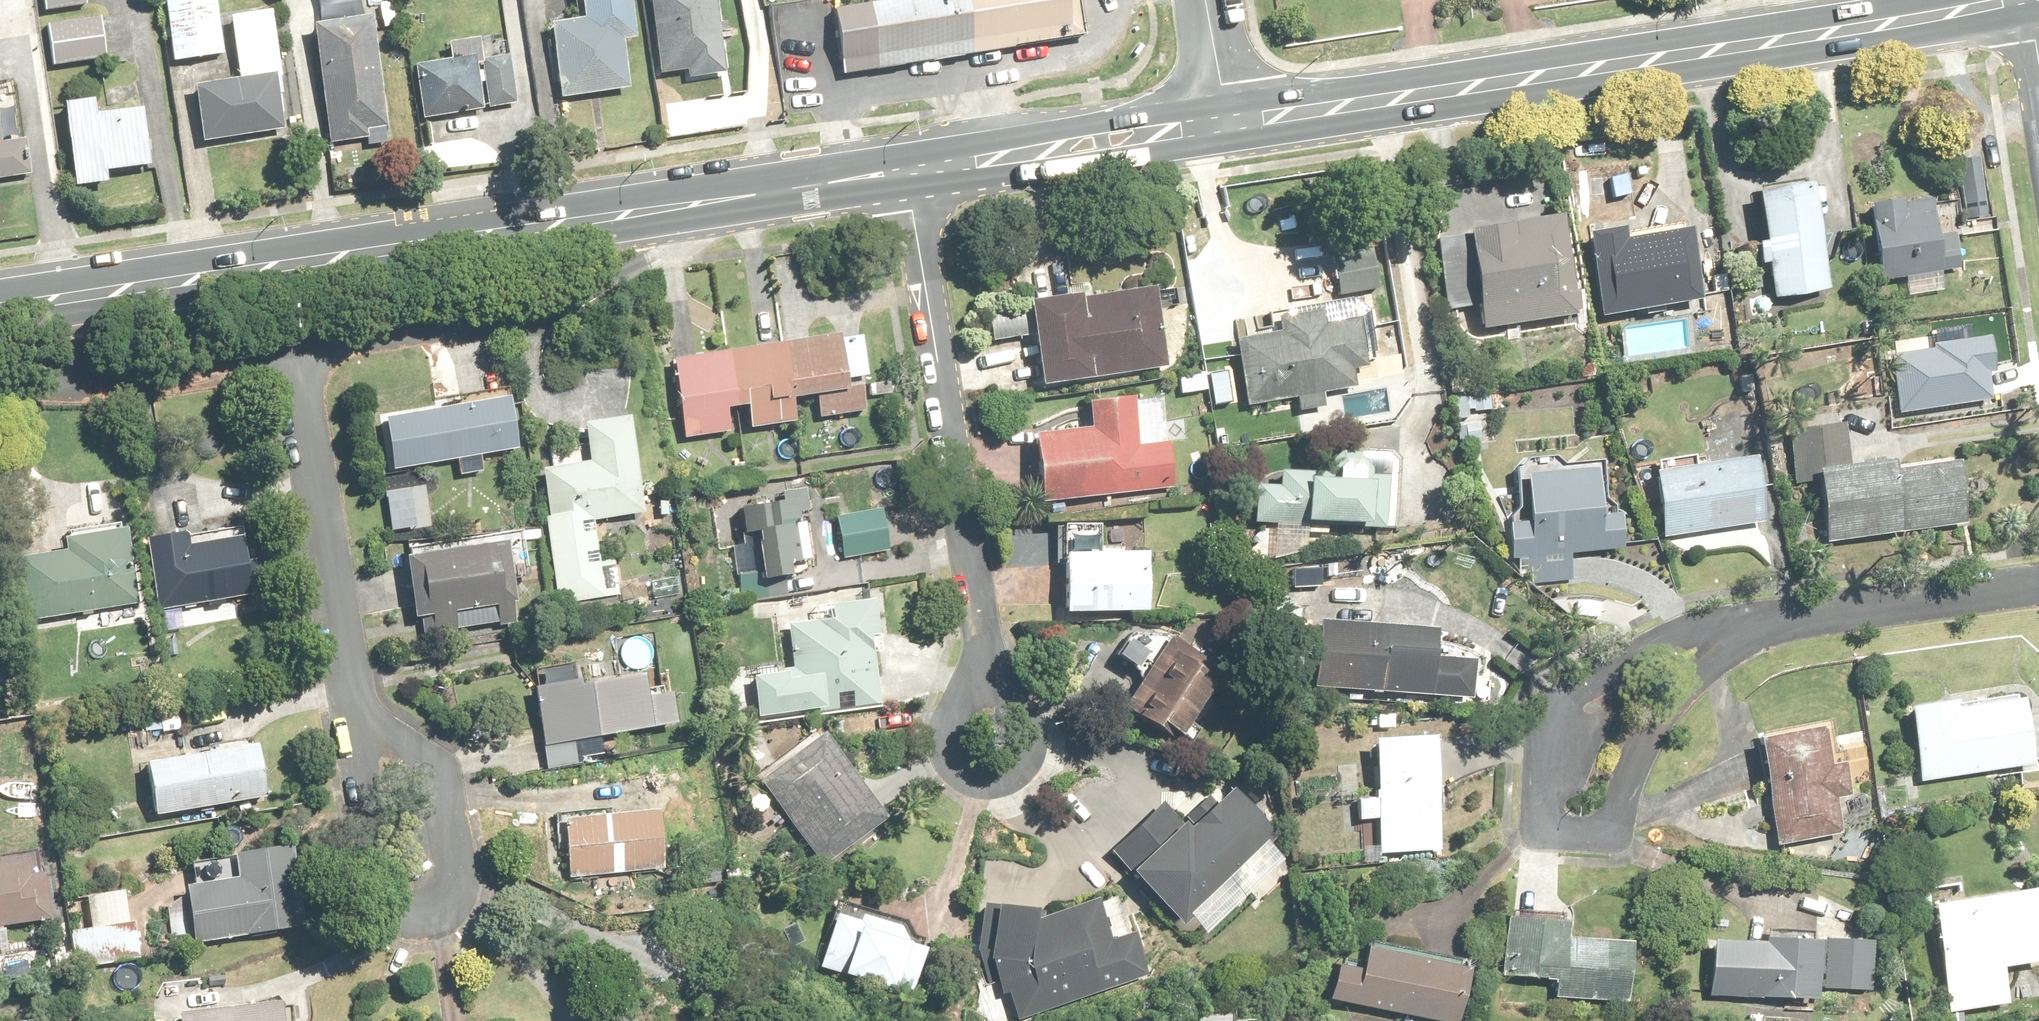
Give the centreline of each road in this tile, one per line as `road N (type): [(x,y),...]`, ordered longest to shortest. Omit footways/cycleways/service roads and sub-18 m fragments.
road 1 (primary): [(2019,0),(1227,126)]
road 2 (primary): [(704,204),(0,310)]
road 3 (residential): [(1741,626),(1677,695),(1607,836),(1546,832),(1556,708),(1598,673),(1666,643)]
road 4 (residential): [(992,670),(906,172)]
road 5 (residential): [(352,695),(379,733),(431,768),(453,896),(434,917),(400,914),(378,885),(357,749)]
road 6 (residential): [(297,357),(563,310),(635,271),(704,204)]
road 7 (residential): [(352,695),(297,357)]
road 8 (primary): [(1227,126),(906,172)]
road 9 (residential): [(1741,626),(2038,587)]
road 10 (residential): [(297,357),(66,389),(0,387)]
road 11 (residential): [(992,670),(1040,735),(1027,769),(993,786),(951,761),(944,733),(969,690)]
road 12 (primary): [(906,172),(704,204)]
road 13 (residential): [(1227,126),(1205,0)]

